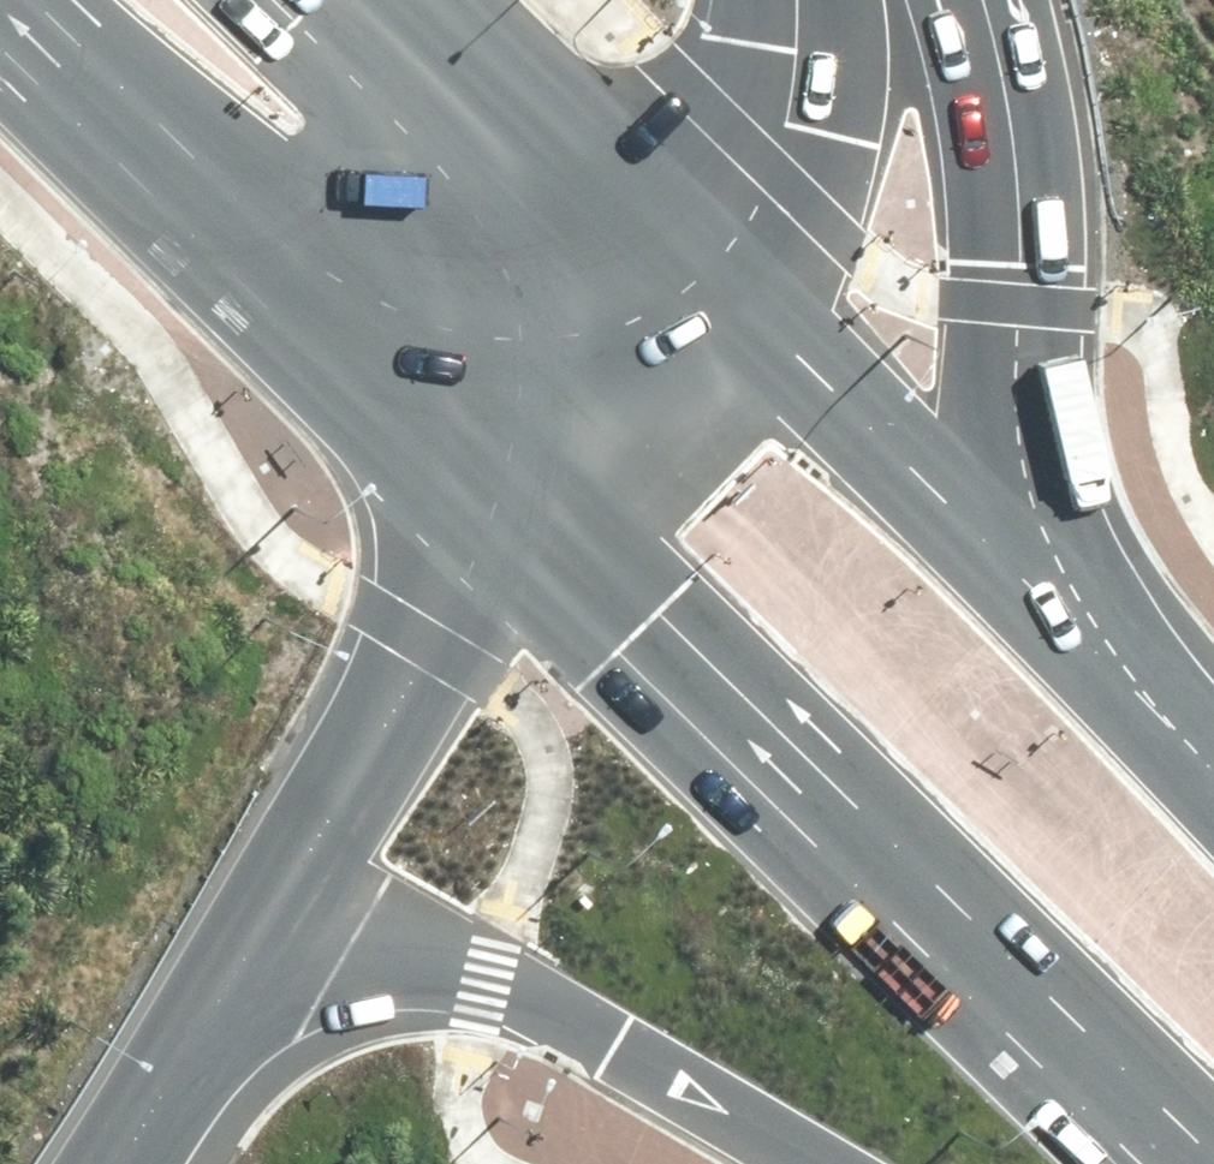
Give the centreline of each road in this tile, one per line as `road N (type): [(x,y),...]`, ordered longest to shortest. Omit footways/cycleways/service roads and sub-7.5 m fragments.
road 1 (primary): [(1213,1145),(535,478)]
road 2 (primary): [(535,478),(257,229),(26,0)]
road 3 (motorway): [(842,1163),(495,1002),(232,941)]
road 4 (motorway): [(997,0),(1021,99),(1040,292),(1041,581)]
road 5 (motorway): [(535,478),(421,632),(232,941)]
road 6 (primary): [(715,282),(1041,581)]
road 7 (primary): [(395,0),(715,282)]
road 8 (motorway): [(831,0),(787,169),(715,282)]
road 9 (motorway): [(715,282),(535,478)]
road 10 (primary): [(1041,581),(1213,775)]
road 11 (motorway): [(232,941),(99,1163)]

